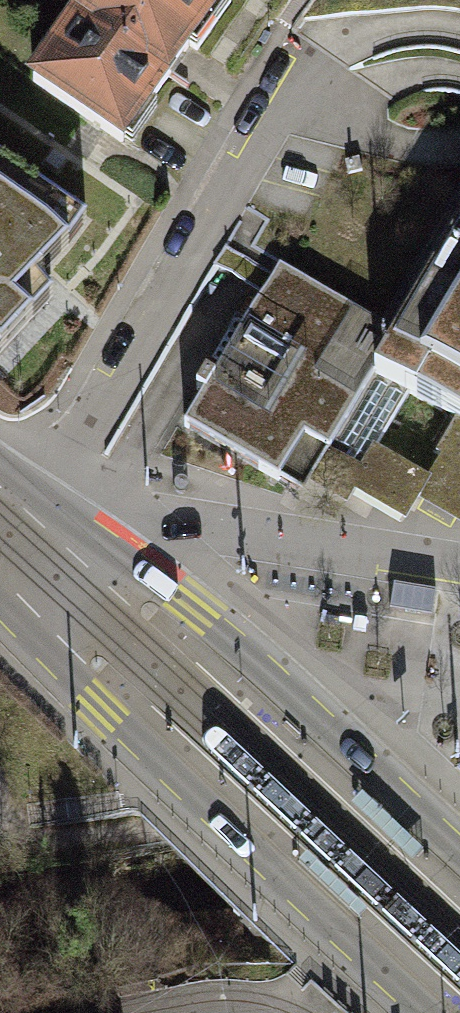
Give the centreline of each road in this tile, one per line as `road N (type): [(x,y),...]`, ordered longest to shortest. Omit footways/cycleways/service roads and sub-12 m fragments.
road 1 (secondary): [(0,607),(423,1012)]
road 2 (secondary): [(459,846),(235,638),(98,540)]
road 3 (residential): [(459,568),(206,526),(98,540)]

